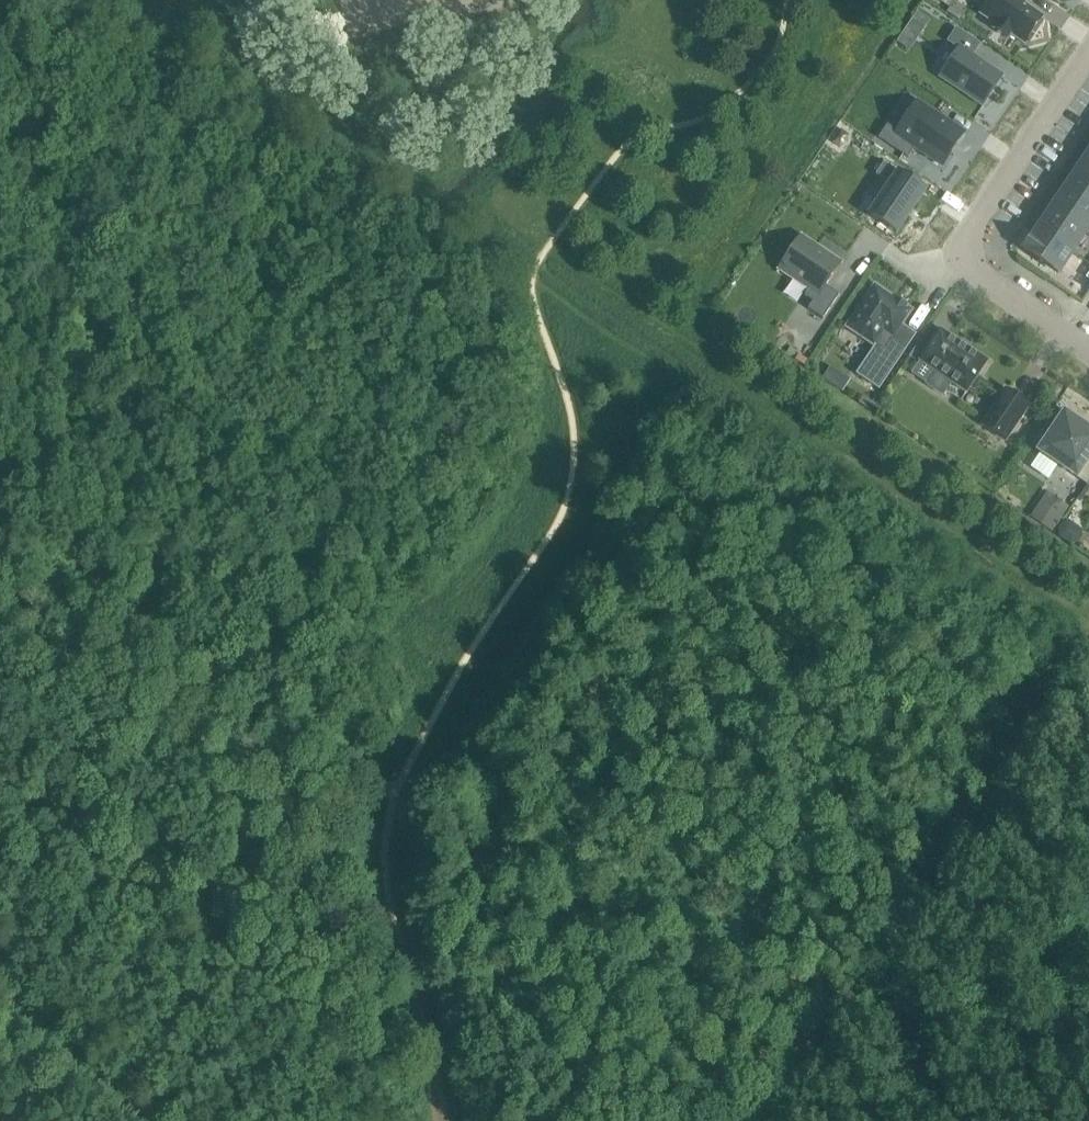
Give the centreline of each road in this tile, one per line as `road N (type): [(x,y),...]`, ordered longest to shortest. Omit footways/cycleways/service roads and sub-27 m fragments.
road 1 (residential): [(1088,349),(974,271),(964,251),(967,230),(1088,51)]

